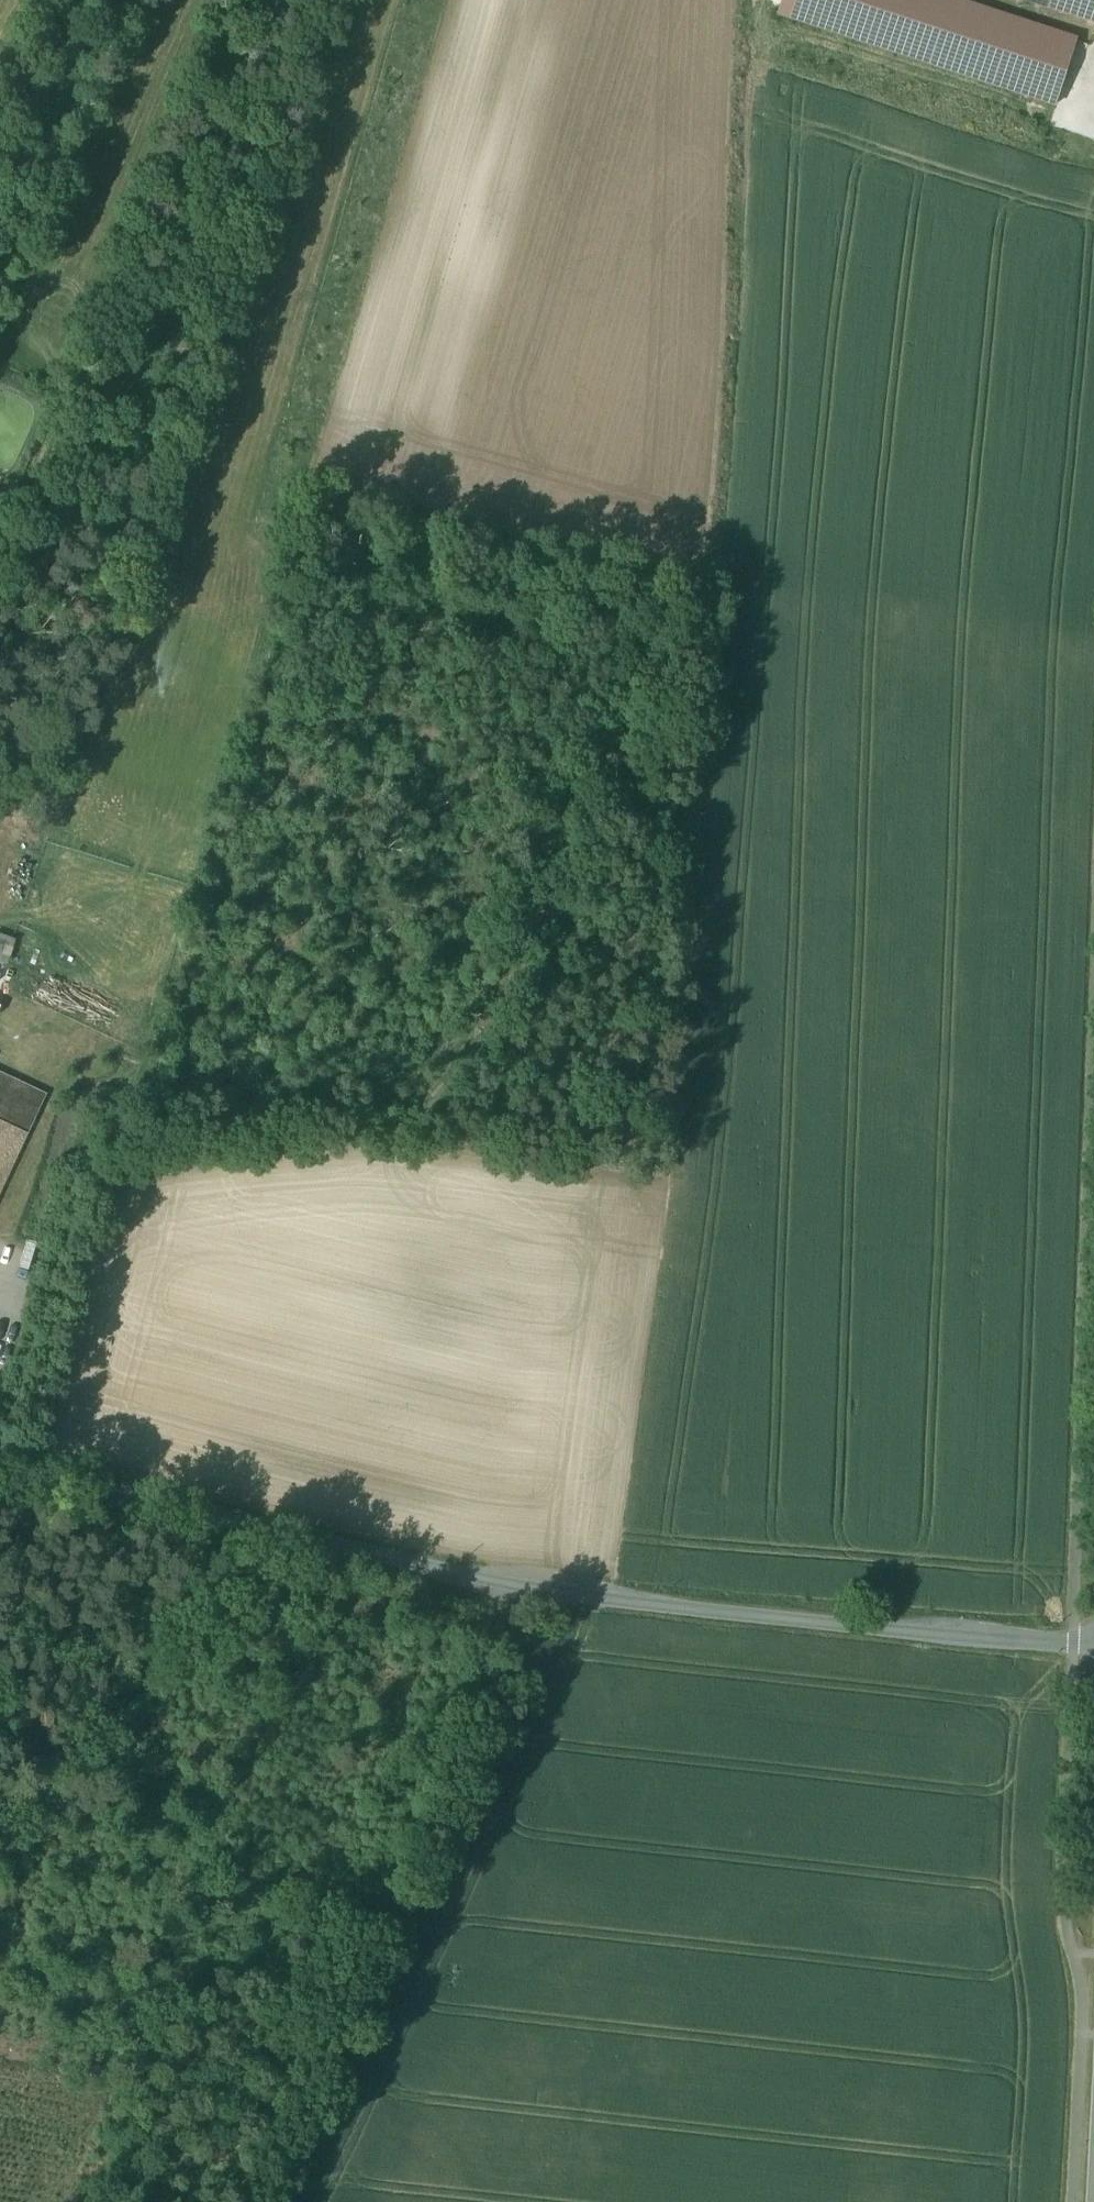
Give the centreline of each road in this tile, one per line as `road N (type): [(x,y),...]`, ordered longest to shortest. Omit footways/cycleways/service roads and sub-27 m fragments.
road 1 (residential): [(1093,1643),(563,1595),(0,1453)]

